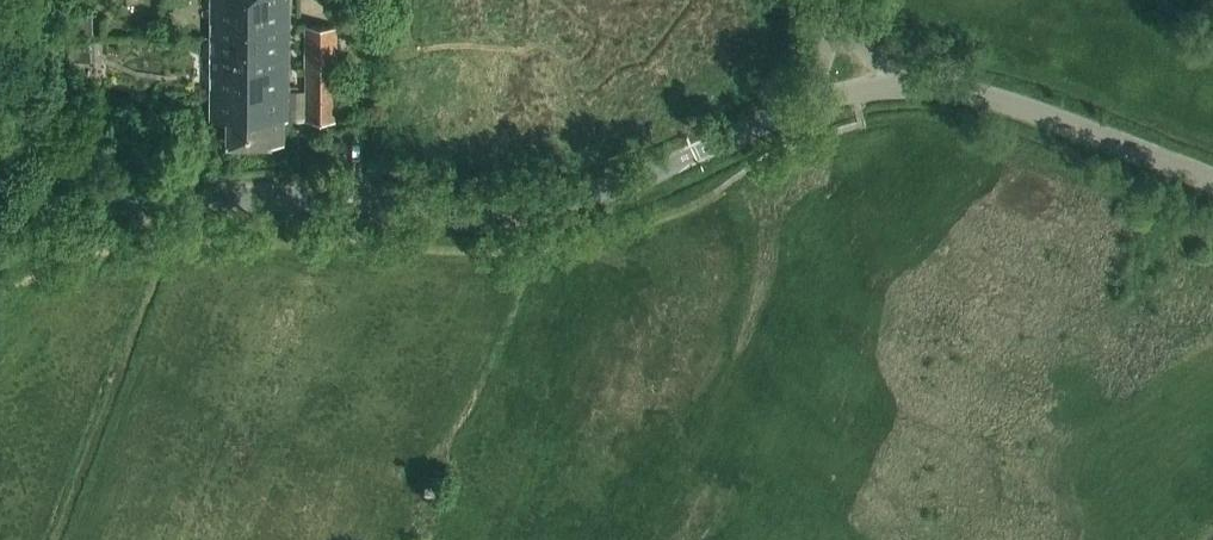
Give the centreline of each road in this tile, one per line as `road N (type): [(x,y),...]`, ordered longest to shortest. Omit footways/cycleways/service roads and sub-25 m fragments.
road 1 (tertiary): [(0,242),(125,204),(526,205),(580,197),(811,104)]
road 2 (tertiary): [(1212,182),(987,99),(903,88)]

